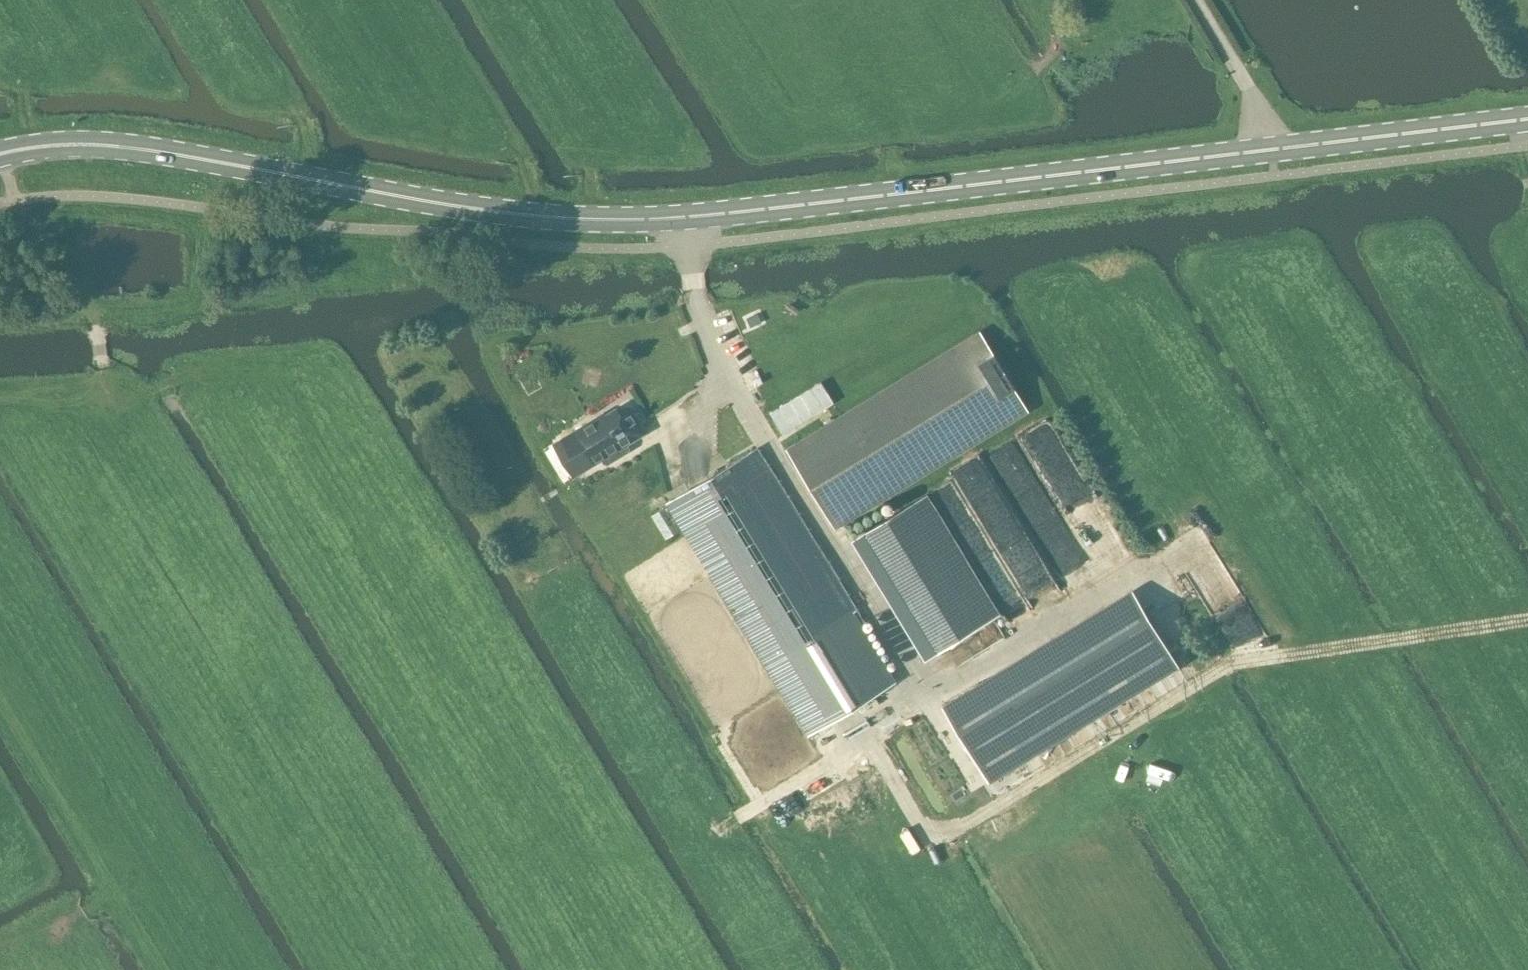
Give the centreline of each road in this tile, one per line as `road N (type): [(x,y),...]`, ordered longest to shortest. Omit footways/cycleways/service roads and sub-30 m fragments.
road 1 (secondary): [(0,157),(118,149),(395,200),(605,226),(697,223),(1527,124)]
road 2 (track): [(1145,571),(1270,497),(1448,358)]
road 3 (track): [(3,156),(22,202),(93,319),(106,399)]
road 4 (track): [(501,0),(560,97),(603,194),(605,226)]
road 5 (track): [(270,51),(313,148),(313,184)]
road 6 (track): [(846,69),(889,167),(894,200)]
road 7 (track): [(486,92),(522,163),(530,220)]

